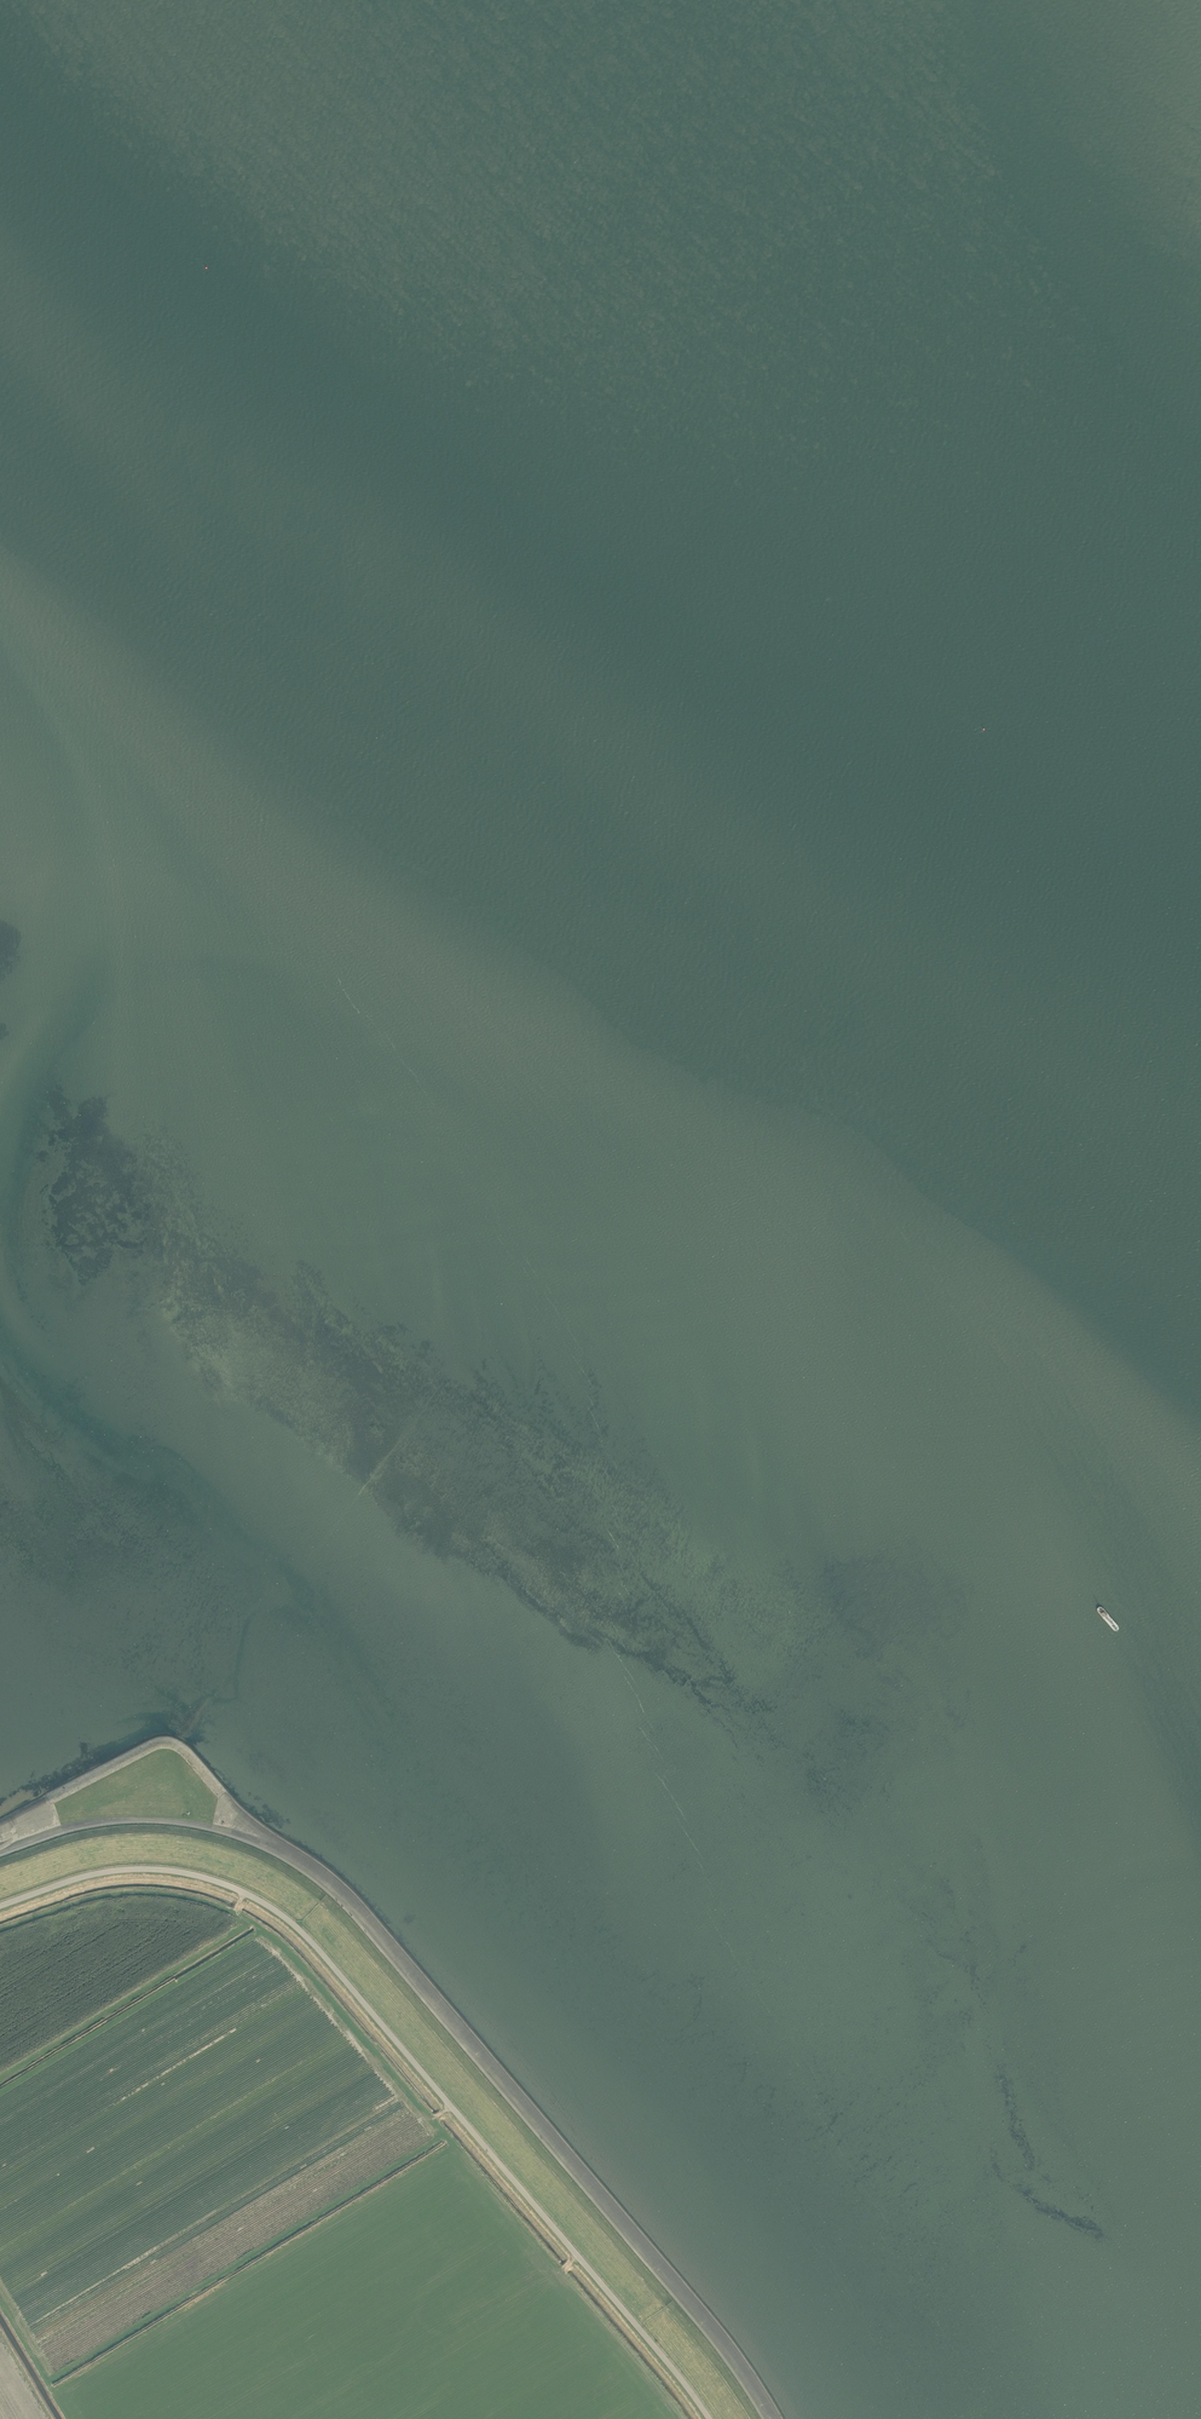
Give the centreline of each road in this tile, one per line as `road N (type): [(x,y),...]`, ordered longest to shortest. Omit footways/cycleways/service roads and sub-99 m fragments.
road 1 (unclassified): [(710,2418),(283,1916),(213,1880),(158,1869),(90,1875),(0,1906)]

